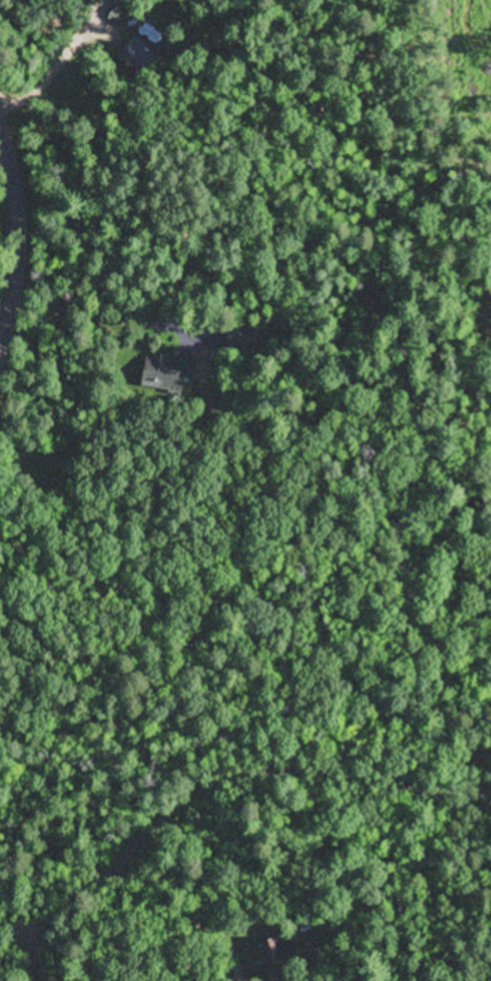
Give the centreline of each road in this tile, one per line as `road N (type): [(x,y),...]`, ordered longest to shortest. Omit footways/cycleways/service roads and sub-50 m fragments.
road 1 (residential): [(26,930),(78,896),(209,782),(246,765),(490,786)]
road 2 (residential): [(0,378),(26,206),(0,103)]

